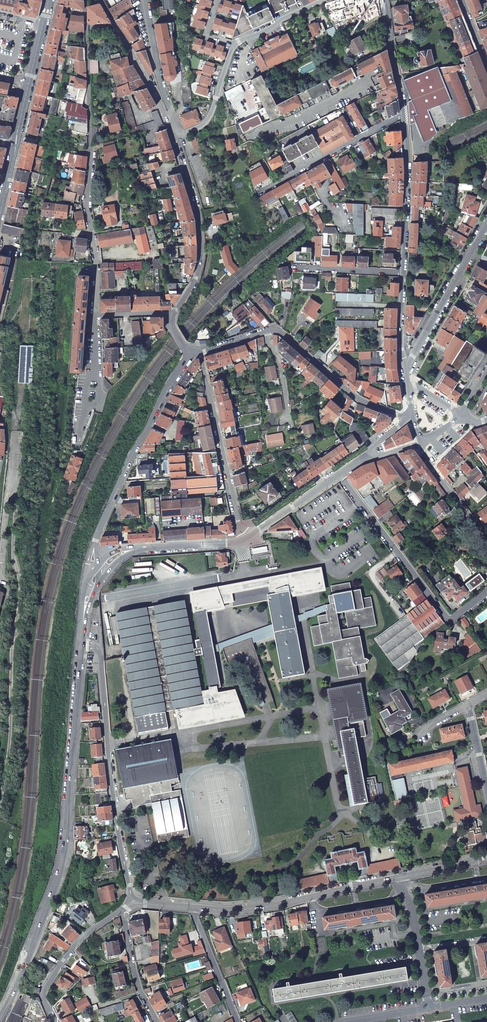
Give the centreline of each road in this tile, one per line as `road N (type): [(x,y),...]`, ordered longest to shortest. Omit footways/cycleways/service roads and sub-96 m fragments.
road 1 (unclassified): [(0,1020),(63,859),(86,606)]
road 2 (residential): [(85,0),(97,315)]
road 3 (unclassified): [(133,904),(116,821),(96,612),(86,606)]
road 4 (tertiary): [(384,0),(405,123),(403,273)]
road 5 (unclassified): [(98,560),(95,540),(124,470),(190,354)]
road 6 (residential): [(338,474),(448,619),(486,593)]
road 7 (tertiary): [(399,877),(274,906),(193,908)]
road 8 (unclassified): [(200,350),(248,538)]
road 9 (residential): [(175,313),(197,275),(202,246),(174,135)]
road 10 (unclassified): [(411,417),(360,400),(284,334),(267,329)]
road 11 (residential): [(486,225),(406,374)]
road 12 (unclassified): [(54,1021),(47,987),(81,940),(122,911)]
road 13 (residential): [(171,123),(99,0)]
road 14 (unclassified): [(113,558),(248,538)]
road 15 (residential): [(399,877),(428,1008)]
road 16 (residential): [(146,0),(171,123)]
road 17 (residential): [(193,908),(238,1021)]

